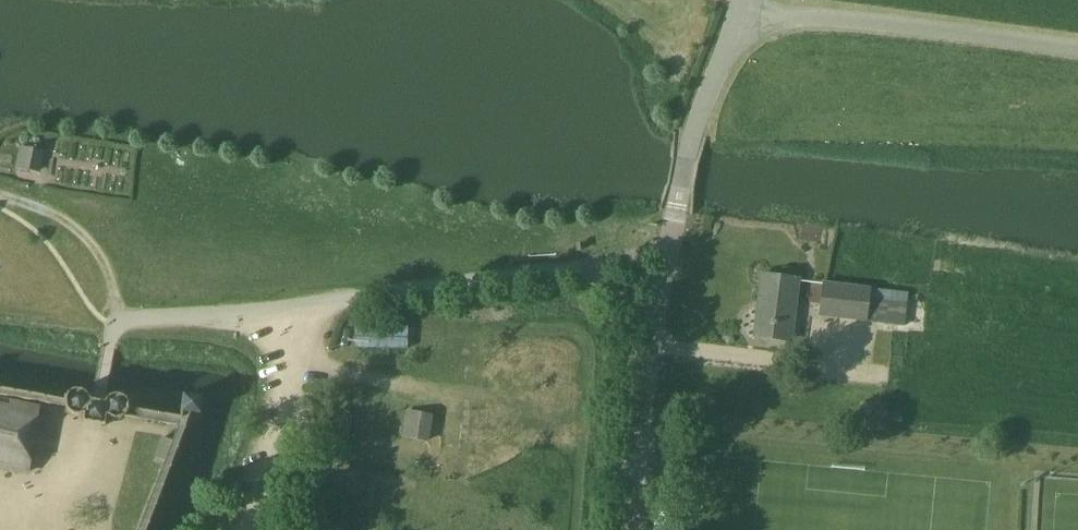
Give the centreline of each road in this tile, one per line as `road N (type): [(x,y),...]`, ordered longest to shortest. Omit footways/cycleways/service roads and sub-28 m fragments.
road 1 (tertiary): [(745,16),(1077,48)]
road 2 (residential): [(589,268),(304,307)]
road 3 (tertiary): [(745,16),(701,111),(670,250)]
road 4 (tertiary): [(633,529),(652,325)]

